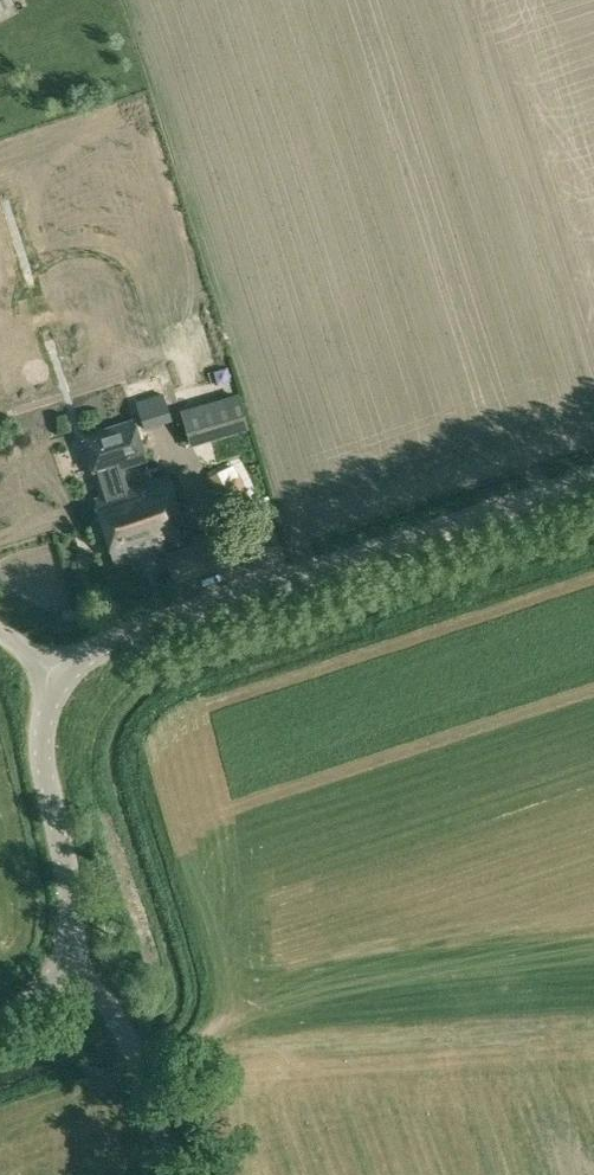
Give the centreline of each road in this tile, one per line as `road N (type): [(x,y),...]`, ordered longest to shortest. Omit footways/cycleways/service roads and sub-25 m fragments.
road 1 (unclassified): [(57,677),(114,639),(593,480)]
road 2 (unclassified): [(60,966),(72,906),(38,737),(57,677)]
road 3 (unclassified): [(175,1174),(120,1023),(101,996),(60,966)]

